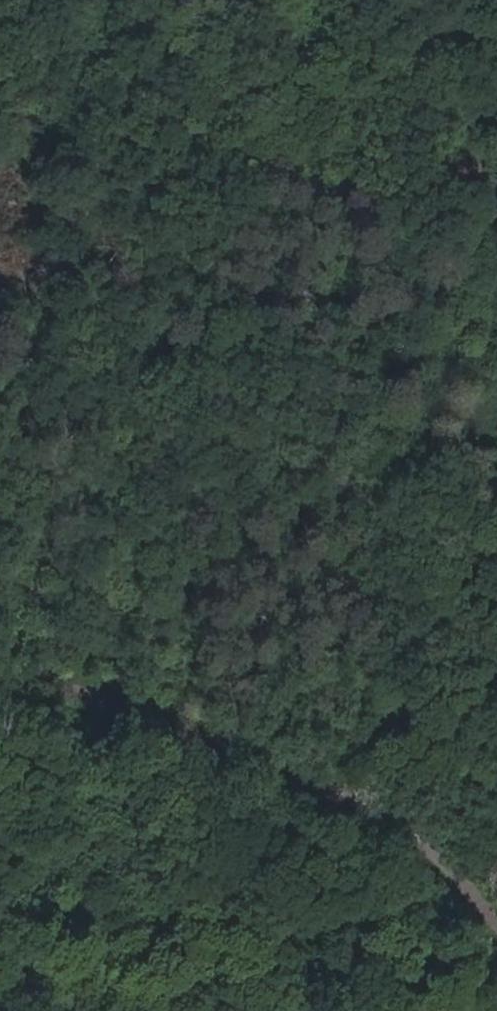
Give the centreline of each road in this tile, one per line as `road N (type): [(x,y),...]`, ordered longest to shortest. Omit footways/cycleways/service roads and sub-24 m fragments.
road 1 (unclassified): [(0,658),(202,735),(453,872),(496,924)]

